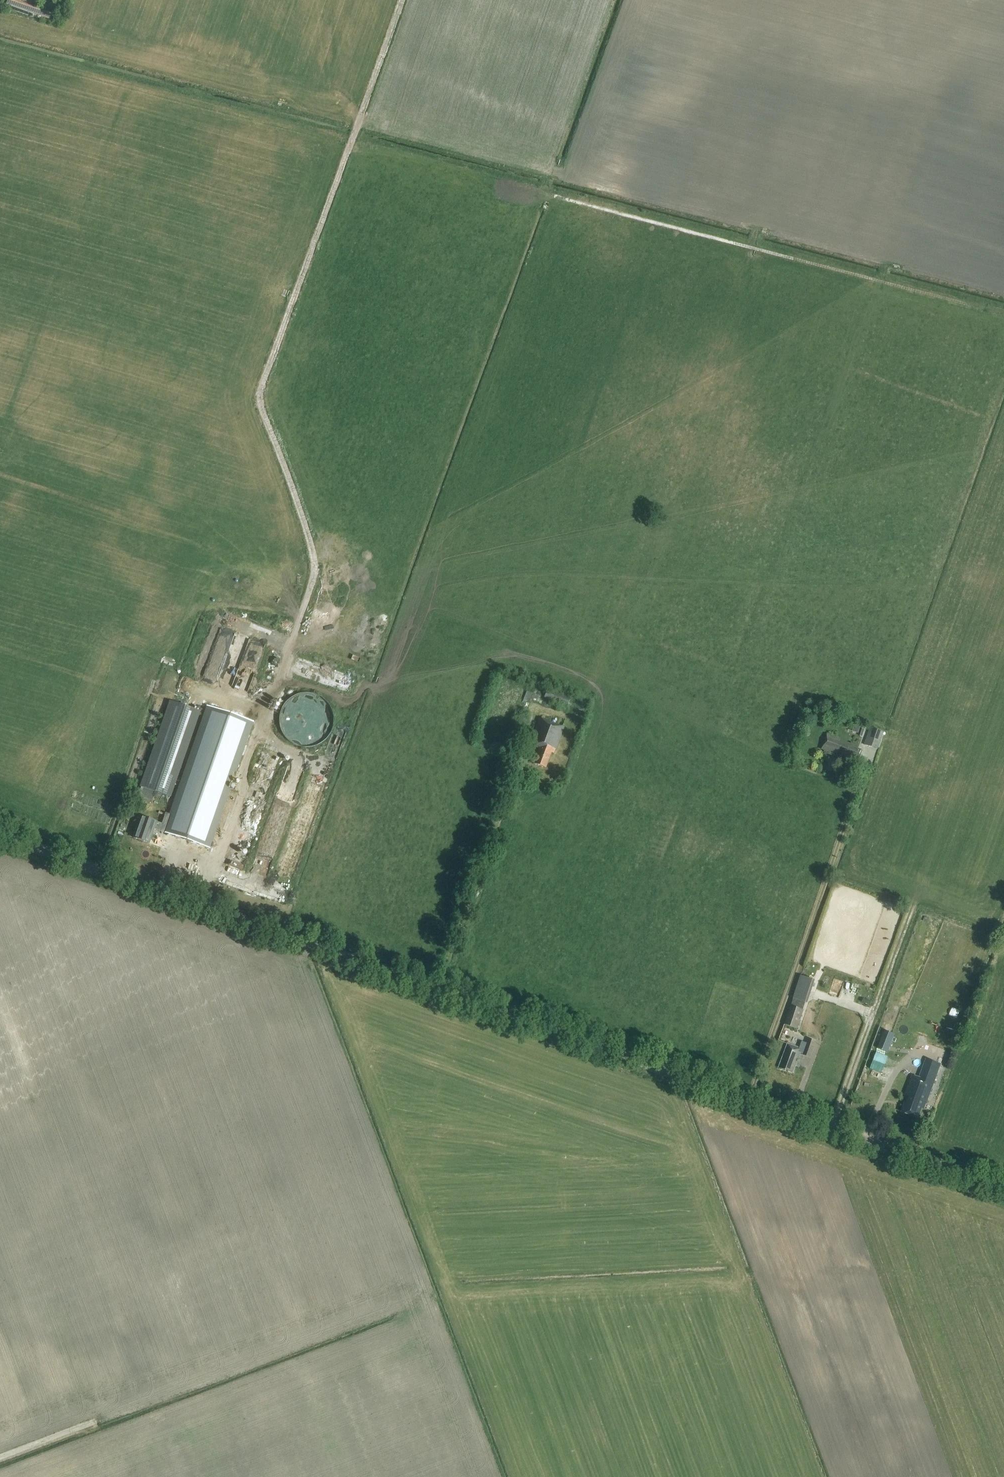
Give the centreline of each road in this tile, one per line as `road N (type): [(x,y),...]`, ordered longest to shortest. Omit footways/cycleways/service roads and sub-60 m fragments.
road 1 (unclassified): [(1003,1190),(0,835)]

